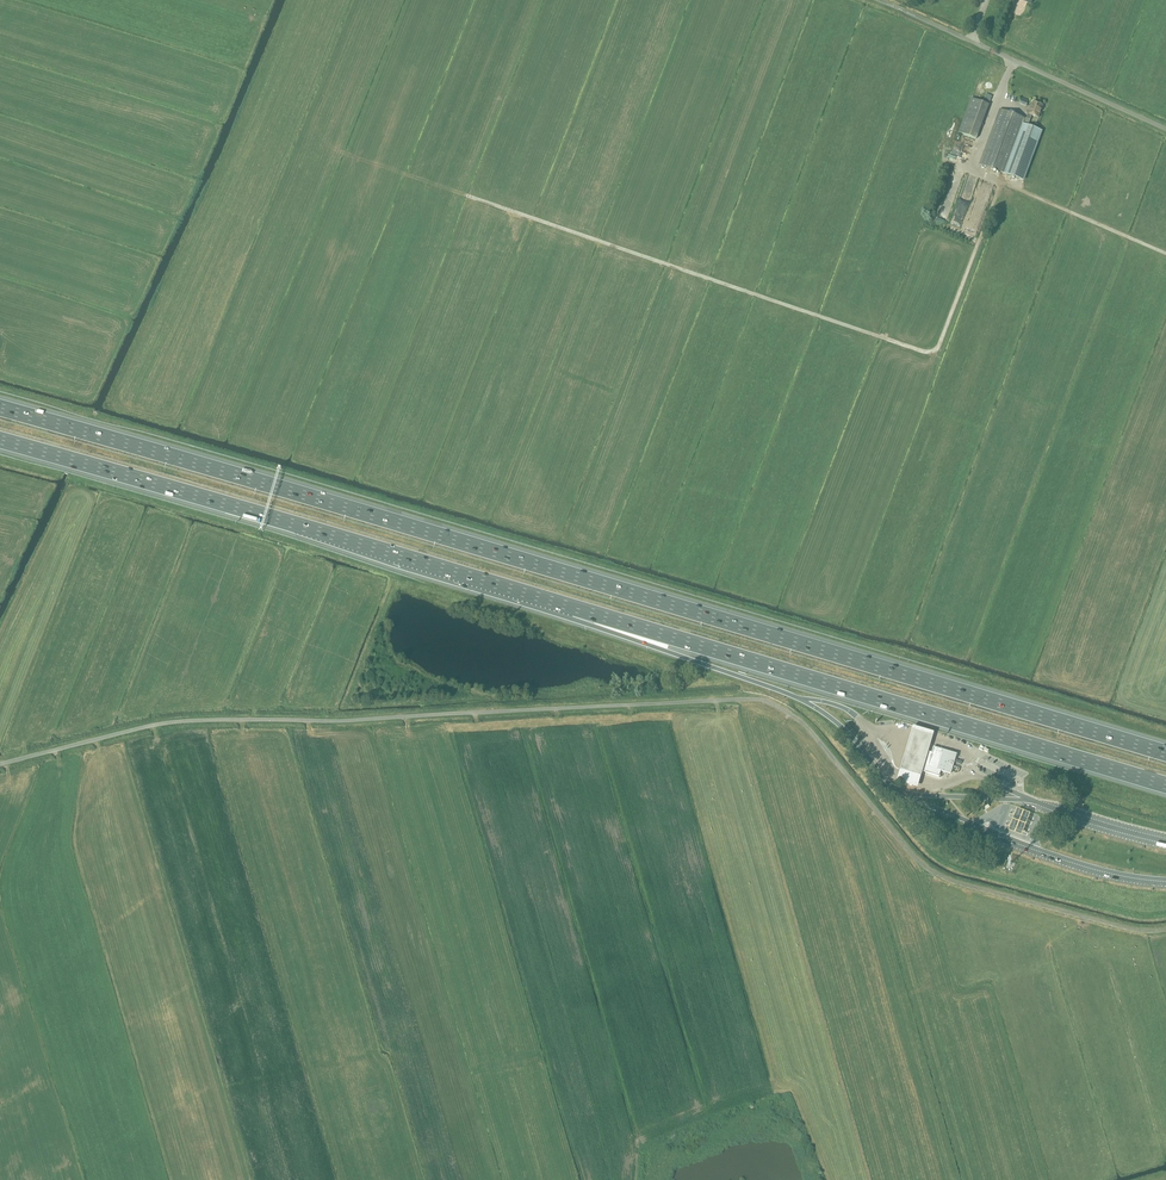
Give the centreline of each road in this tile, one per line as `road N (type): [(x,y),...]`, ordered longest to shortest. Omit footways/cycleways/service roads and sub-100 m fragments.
road 1 (unclassified): [(1165,930),(1126,929),(926,868),(807,728),(762,700),(182,721),(0,764)]
road 2 (motorway): [(1165,754),(0,409)]
road 3 (track): [(338,150),(883,337),(929,225),(979,236),(1002,184)]
road 4 (motorway): [(527,593),(1165,785)]
road 5 (motorway): [(0,440),(527,593)]
road 6 (unclassified): [(1165,129),(878,0)]
road 7 (motorway): [(527,593),(557,614),(800,698)]
road 8 (track): [(1165,253),(1020,191)]

